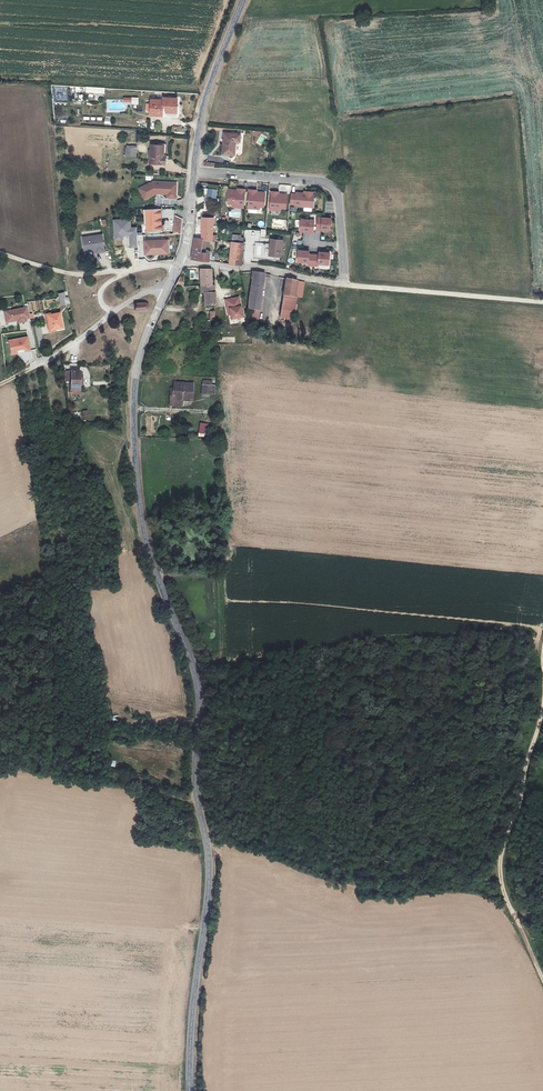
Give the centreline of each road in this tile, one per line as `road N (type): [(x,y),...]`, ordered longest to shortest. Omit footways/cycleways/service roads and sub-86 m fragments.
road 1 (tertiary): [(188,1090),(207,923),(208,857),(197,806),(201,703),(148,551),(133,427),(139,361),(166,291)]
road 2 (track): [(197,806),(236,818),(307,867),(464,886),(509,905)]
road 3 (track): [(515,920),(498,865),(540,723),(542,634)]
road 4 (residential): [(194,172),(337,186),(345,285)]
road 5 (track): [(338,285),(542,301)]
road 6 (tertiary): [(194,172),(210,84),(243,0)]
road 7 (unclassified): [(178,264),(257,267),(338,285)]

